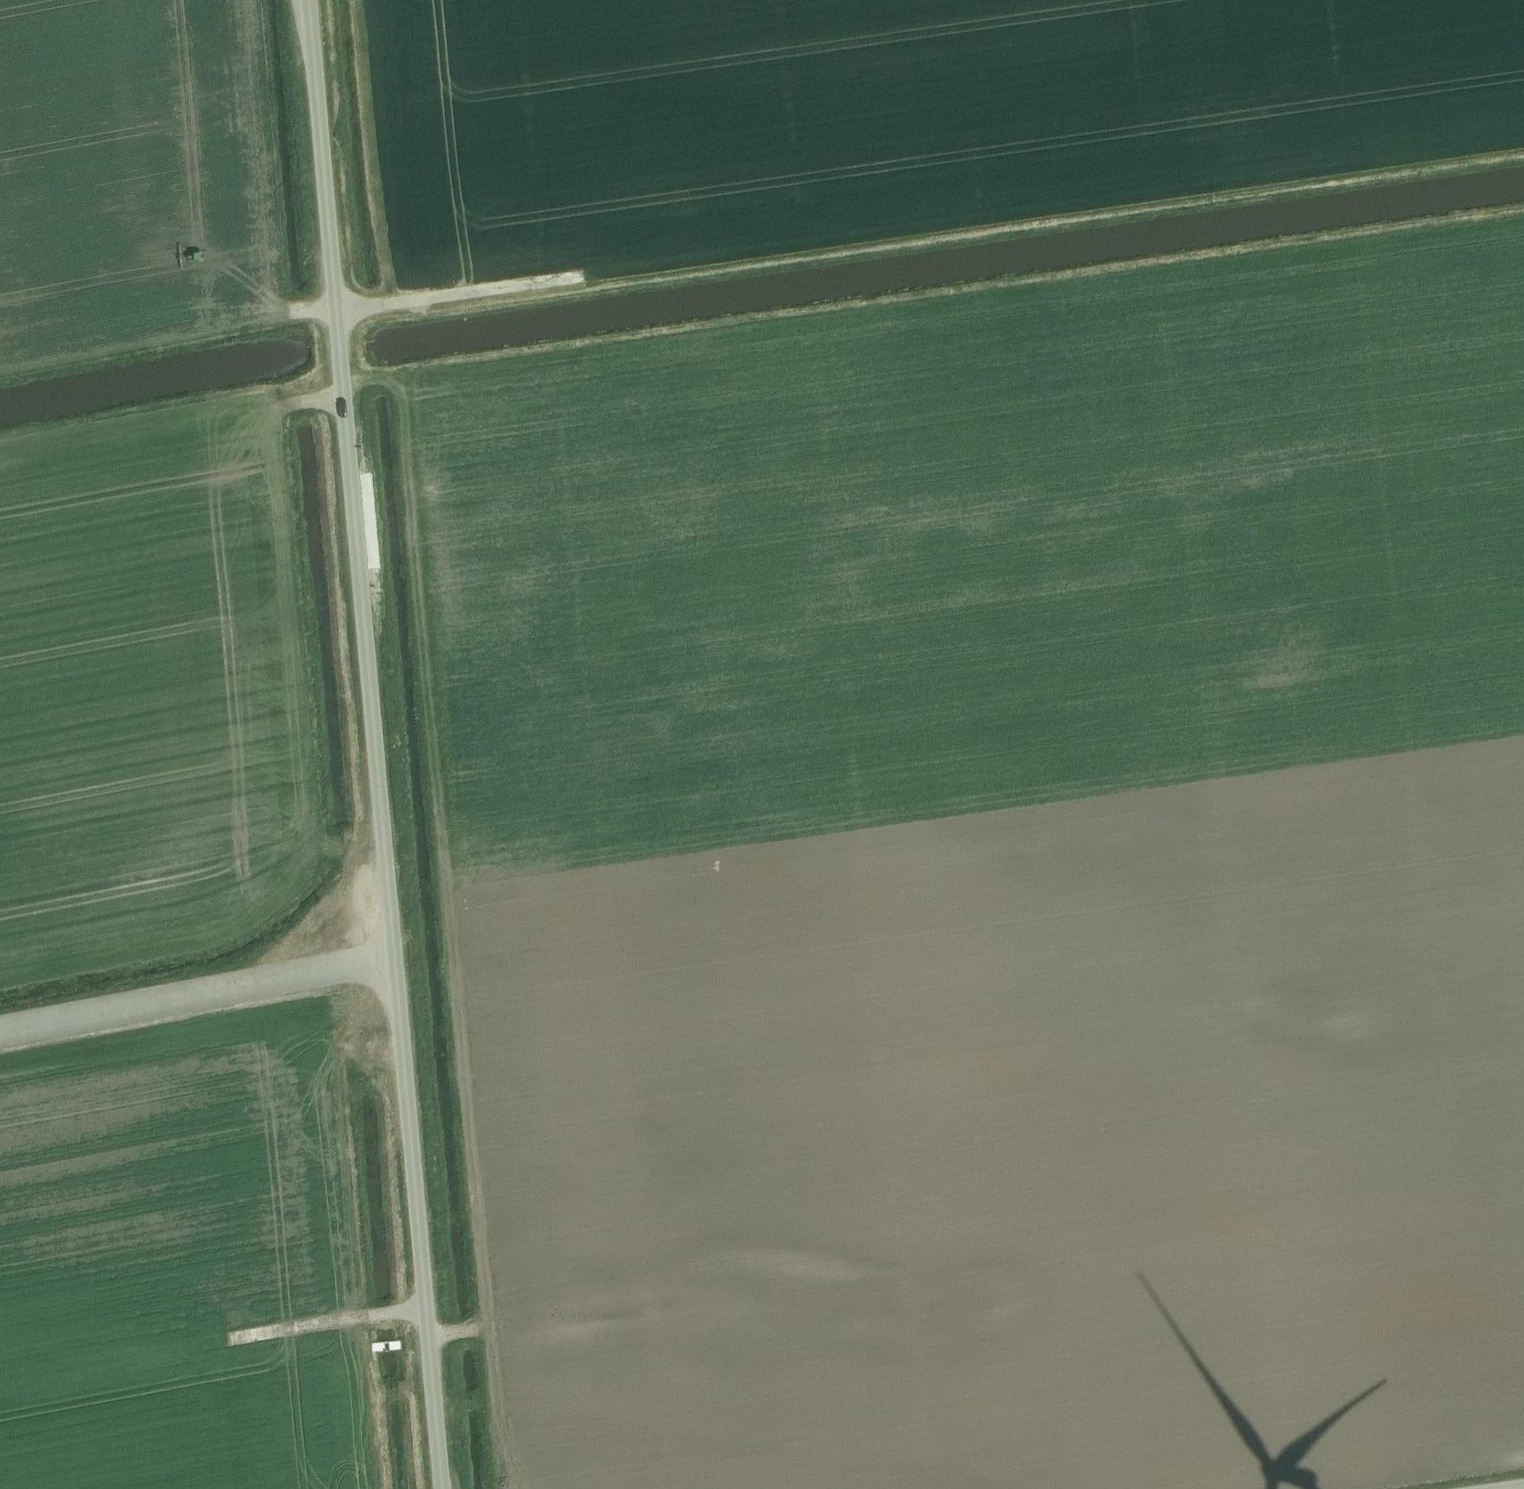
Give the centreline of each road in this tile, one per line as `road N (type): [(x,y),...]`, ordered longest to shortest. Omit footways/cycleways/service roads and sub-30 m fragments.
road 1 (unclassified): [(442,1488),(311,0)]

